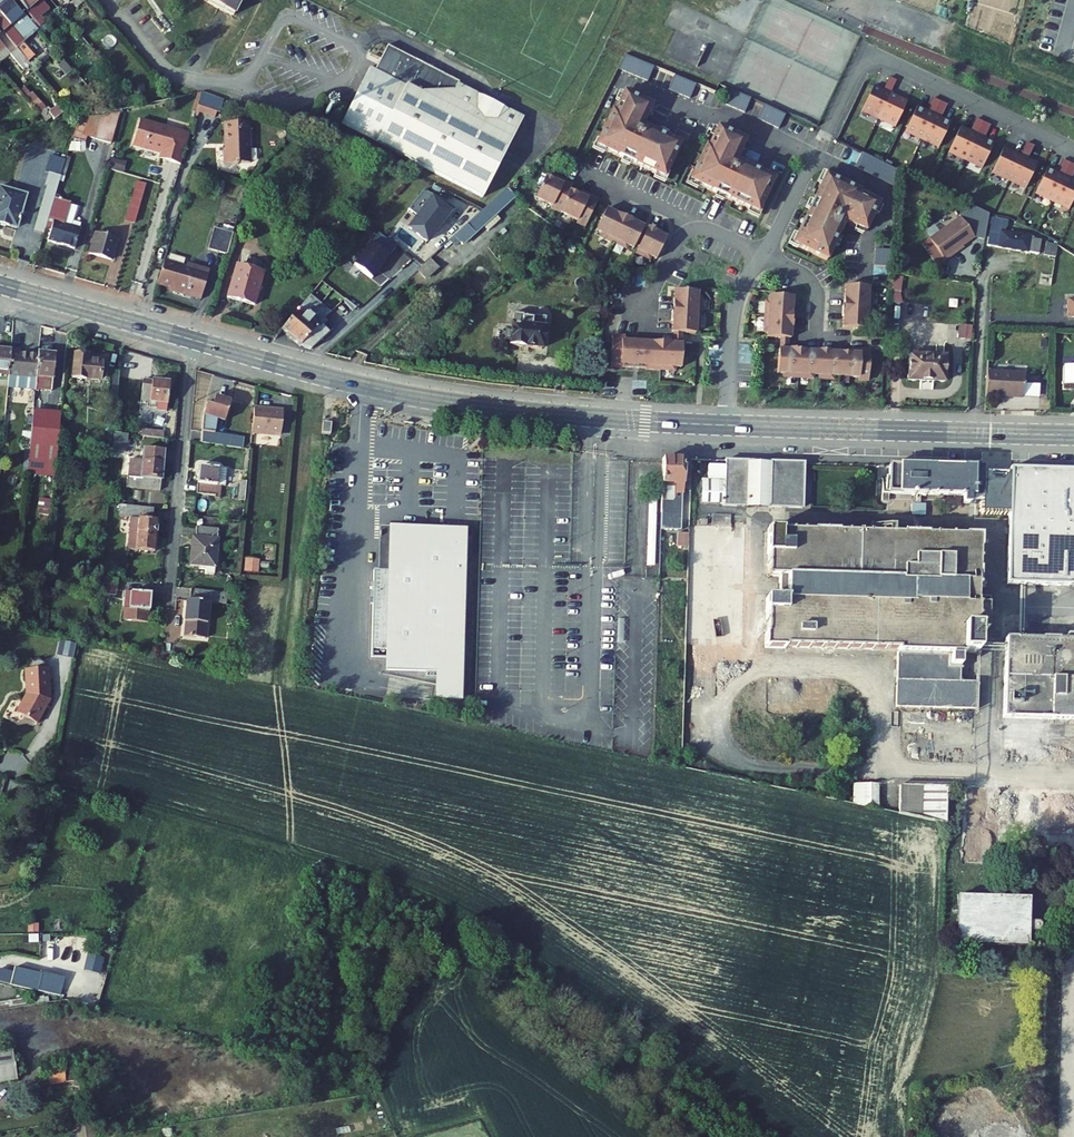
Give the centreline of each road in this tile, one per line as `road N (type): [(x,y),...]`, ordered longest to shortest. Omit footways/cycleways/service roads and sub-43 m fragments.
road 1 (primary): [(194,340),(443,401),(728,426)]
road 2 (residential): [(816,157),(866,51),(1073,149)]
road 3 (primary): [(728,426),(1073,435)]
road 4 (residential): [(194,340),(170,608)]
road 5 (residential): [(816,157),(619,77)]
road 6 (primary): [(0,284),(194,340)]
road 7 (residential): [(728,426),(733,320),(759,253)]
road 8 (residential): [(641,318),(674,244),(690,229),(709,229),(759,253)]

